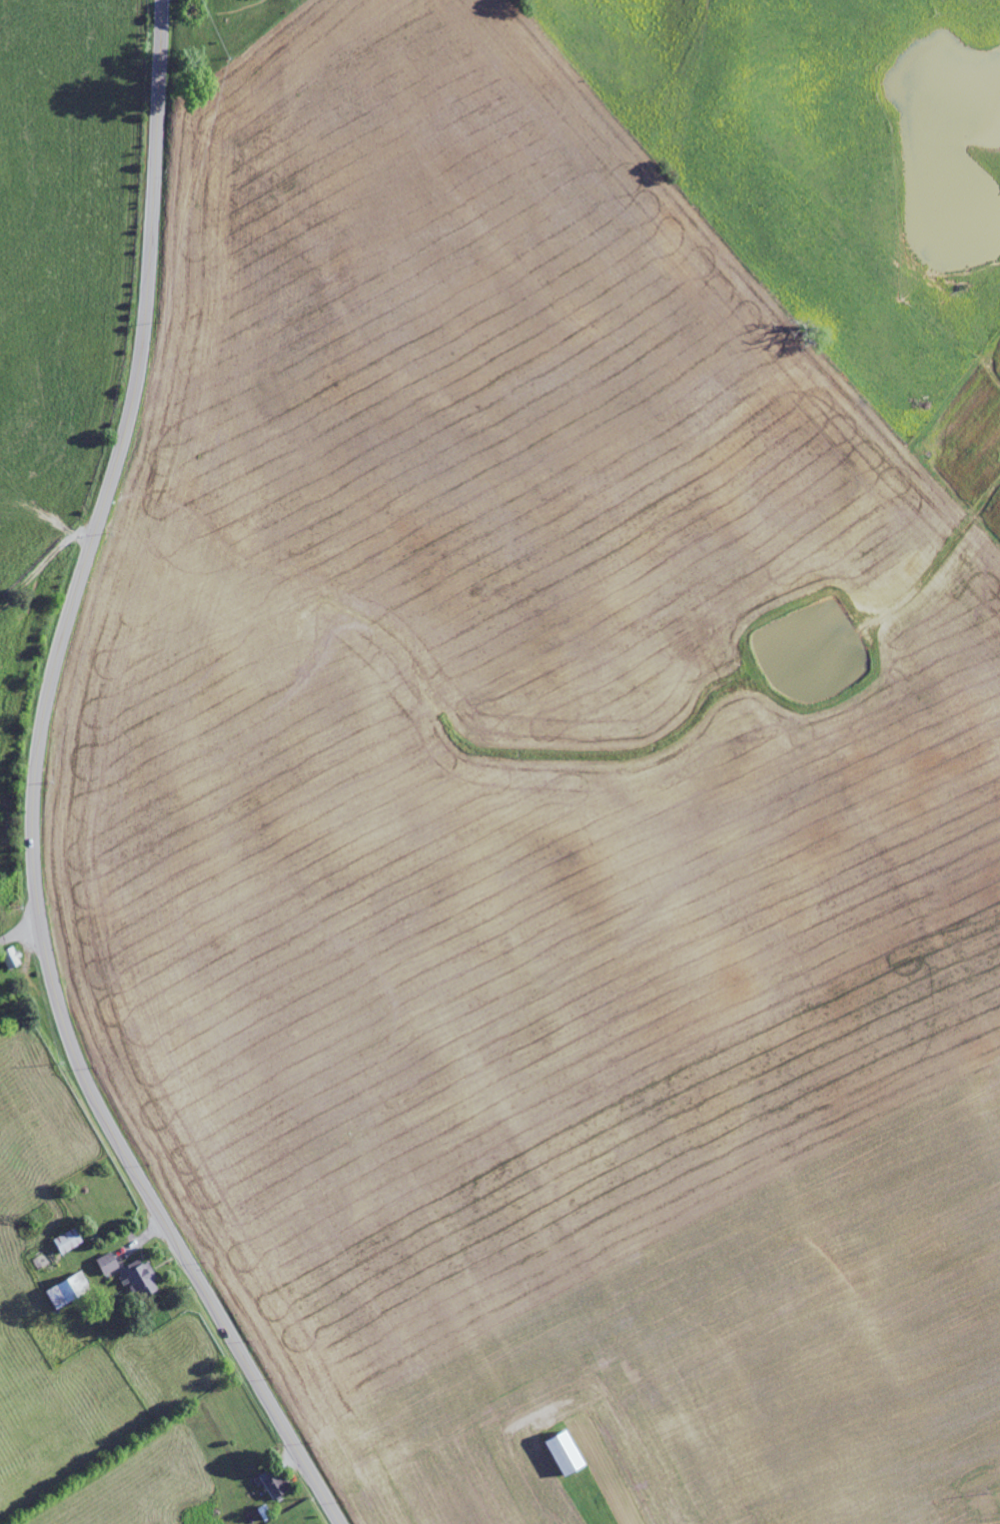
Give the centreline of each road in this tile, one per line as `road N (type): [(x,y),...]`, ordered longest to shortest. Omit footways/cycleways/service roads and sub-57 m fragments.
road 1 (secondary): [(340,1523),(94,1100),(51,977),(36,892),(33,805),(43,718),(139,371),(163,0)]

